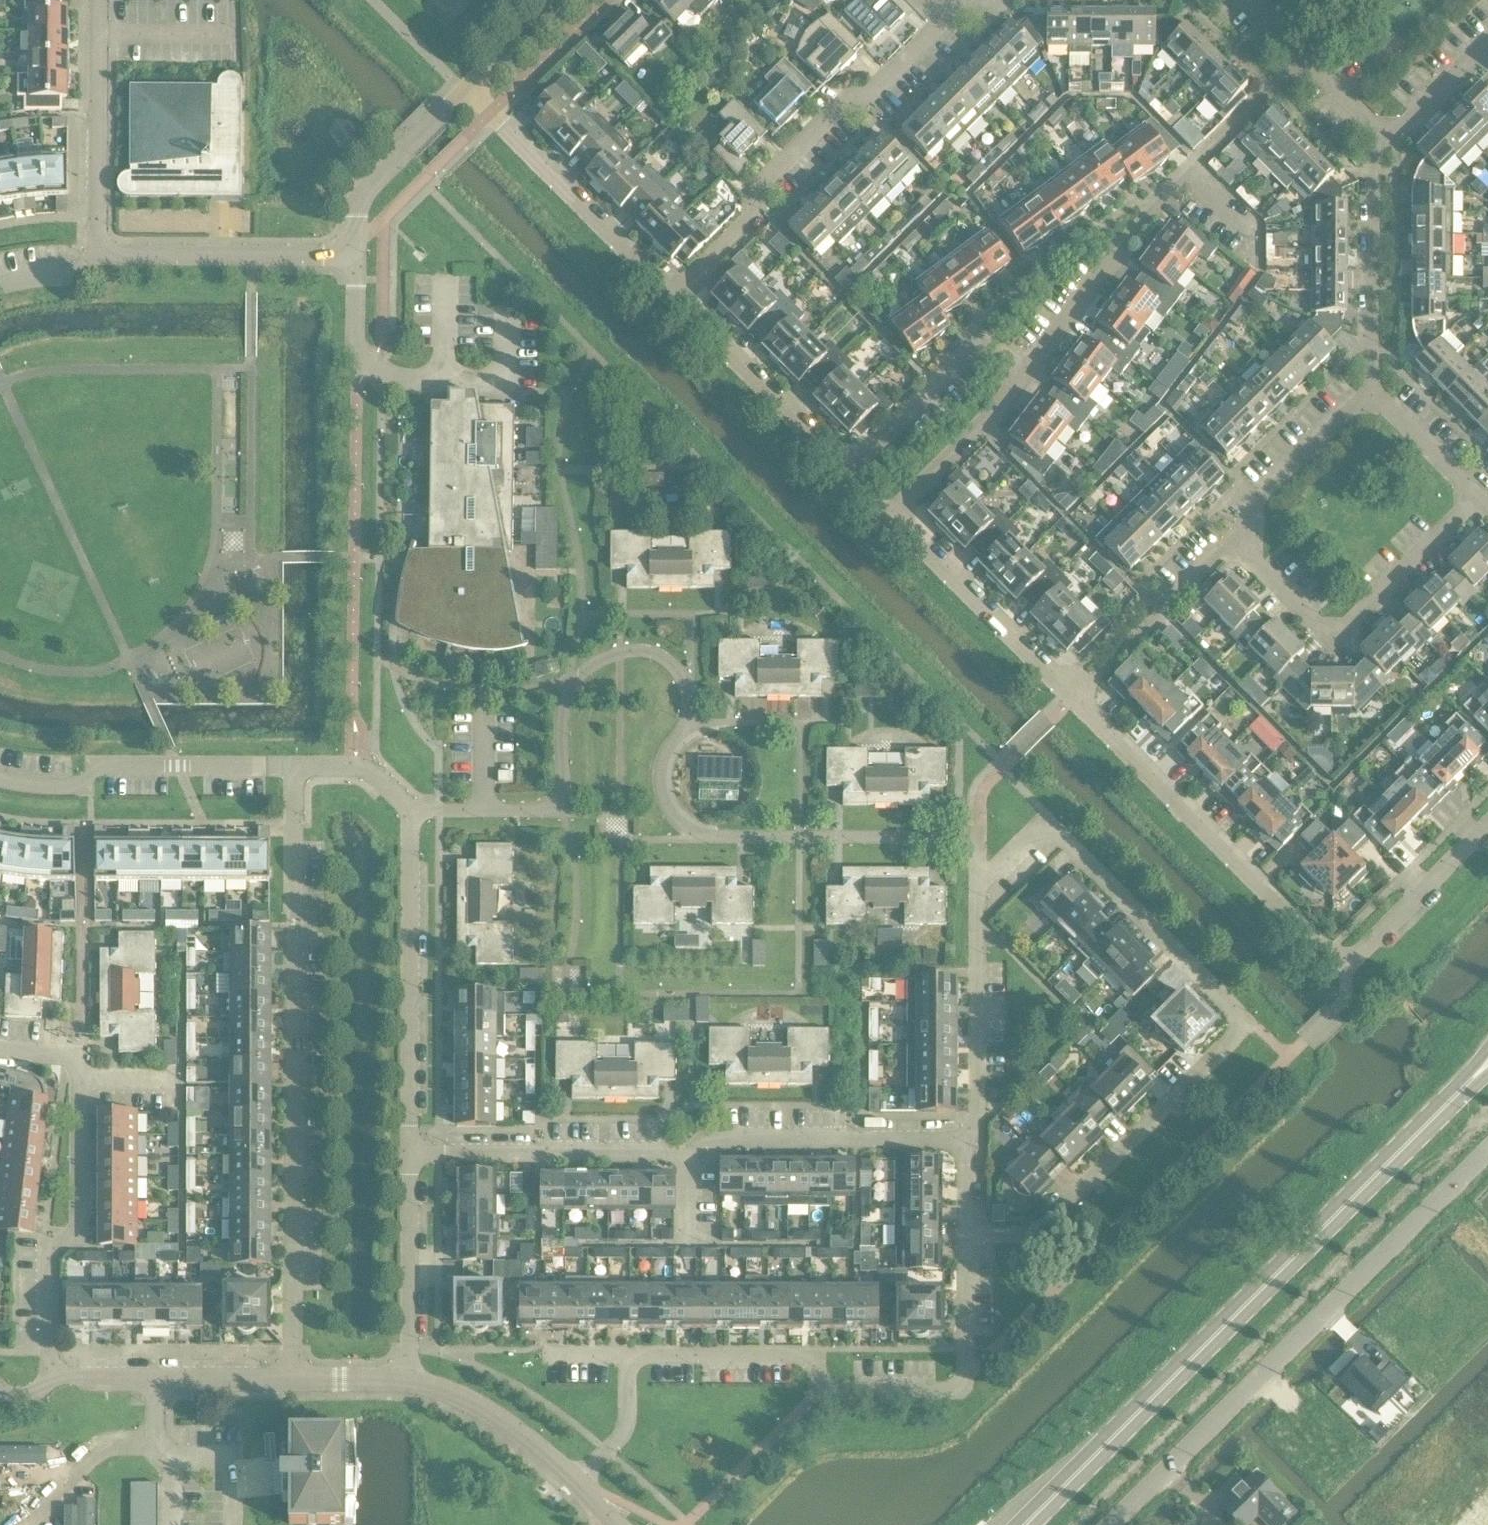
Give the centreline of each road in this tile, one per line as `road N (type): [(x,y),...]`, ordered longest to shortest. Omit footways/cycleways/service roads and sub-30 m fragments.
road 1 (residential): [(979,886),(978,837),(686,832),(662,790),(663,758),(681,731),(687,687),(670,663),(642,649),(607,657),(573,682),(559,806),(412,810)]
road 2 (residential): [(970,1234),(1034,1232),(1249,1021),(1048,821),(979,886)]
road 3 (secondary): [(1487,1056),(1023,1524)]
road 4 (residential): [(302,1382),(294,767)]
road 5 (residential): [(413,1152),(677,1155),(705,1140),(970,1139)]
road 6 (residential): [(1112,1524),(1487,1150)]
road 7 (residential): [(970,1234),(968,1374),(946,1390),(829,1392),(819,1387),(811,1354),(629,1354)]
road 8 (residential): [(671,296),(750,217),(758,190),(852,99),(872,93),(956,0)]
road 9 (residential): [(54,1379),(53,1253),(81,1223),(85,1080),(79,1064),(63,1057),(0,1047)]
road 10 (residential): [(1027,374),(1187,171),(1249,238),(1261,272)]
road 11 (residential): [(1347,959),(1074,698)]
road 12 (residential): [(413,1152),(412,810)]
road 13 (residential): [(1234,544),(1334,640),(1478,498)]
road 14 (residential): [(294,767),(116,771),(72,786),(0,778)]
road 15 (residential): [(671,296),(464,93)]
road 16 (residential): [(1371,392),(1374,131)]
road 17 (residential): [(1074,698),(887,517)]
road 18 (residential): [(979,886),(978,1113),(970,1139)]
road 19 (residential): [(101,253),(355,258)]
road 20 (residential): [(101,253),(99,0)]
road 21 (residential): [(845,477),(671,296)]
road 22 (residential): [(845,477),(964,359),(993,354),(1027,374)]
road 23 (residential): [(412,1383),(413,1152)]
road 24 (residential): [(1074,698),(1234,544)]
road 25 (residential): [(355,258),(359,200),(464,93)]
road 26 (residential): [(1234,544),(1257,500),(1371,392)]
road 27 (residential): [(887,517),(1027,374)]
road 28 (residential): [(580,1482),(510,1424),(456,1394),(412,1383)]
road 29 (residential): [(1347,959),(1487,825)]
road 30 (residential): [(1374,131),(1244,0)]
road 31 (residential): [(23,1524),(100,1449),(151,1437)]
road 32 (residential): [(302,1382),(151,1383)]
road 33 (residential): [(1478,498),(1371,392)]
road 34 (residential): [(1487,46),(1403,130),(1374,131)]
road 35 (residential): [(629,1354),(628,1425),(580,1482)]
road 36 (residential): [(464,93),(558,0)]
road 37 (residential): [(412,810),(362,770),(294,767)]

